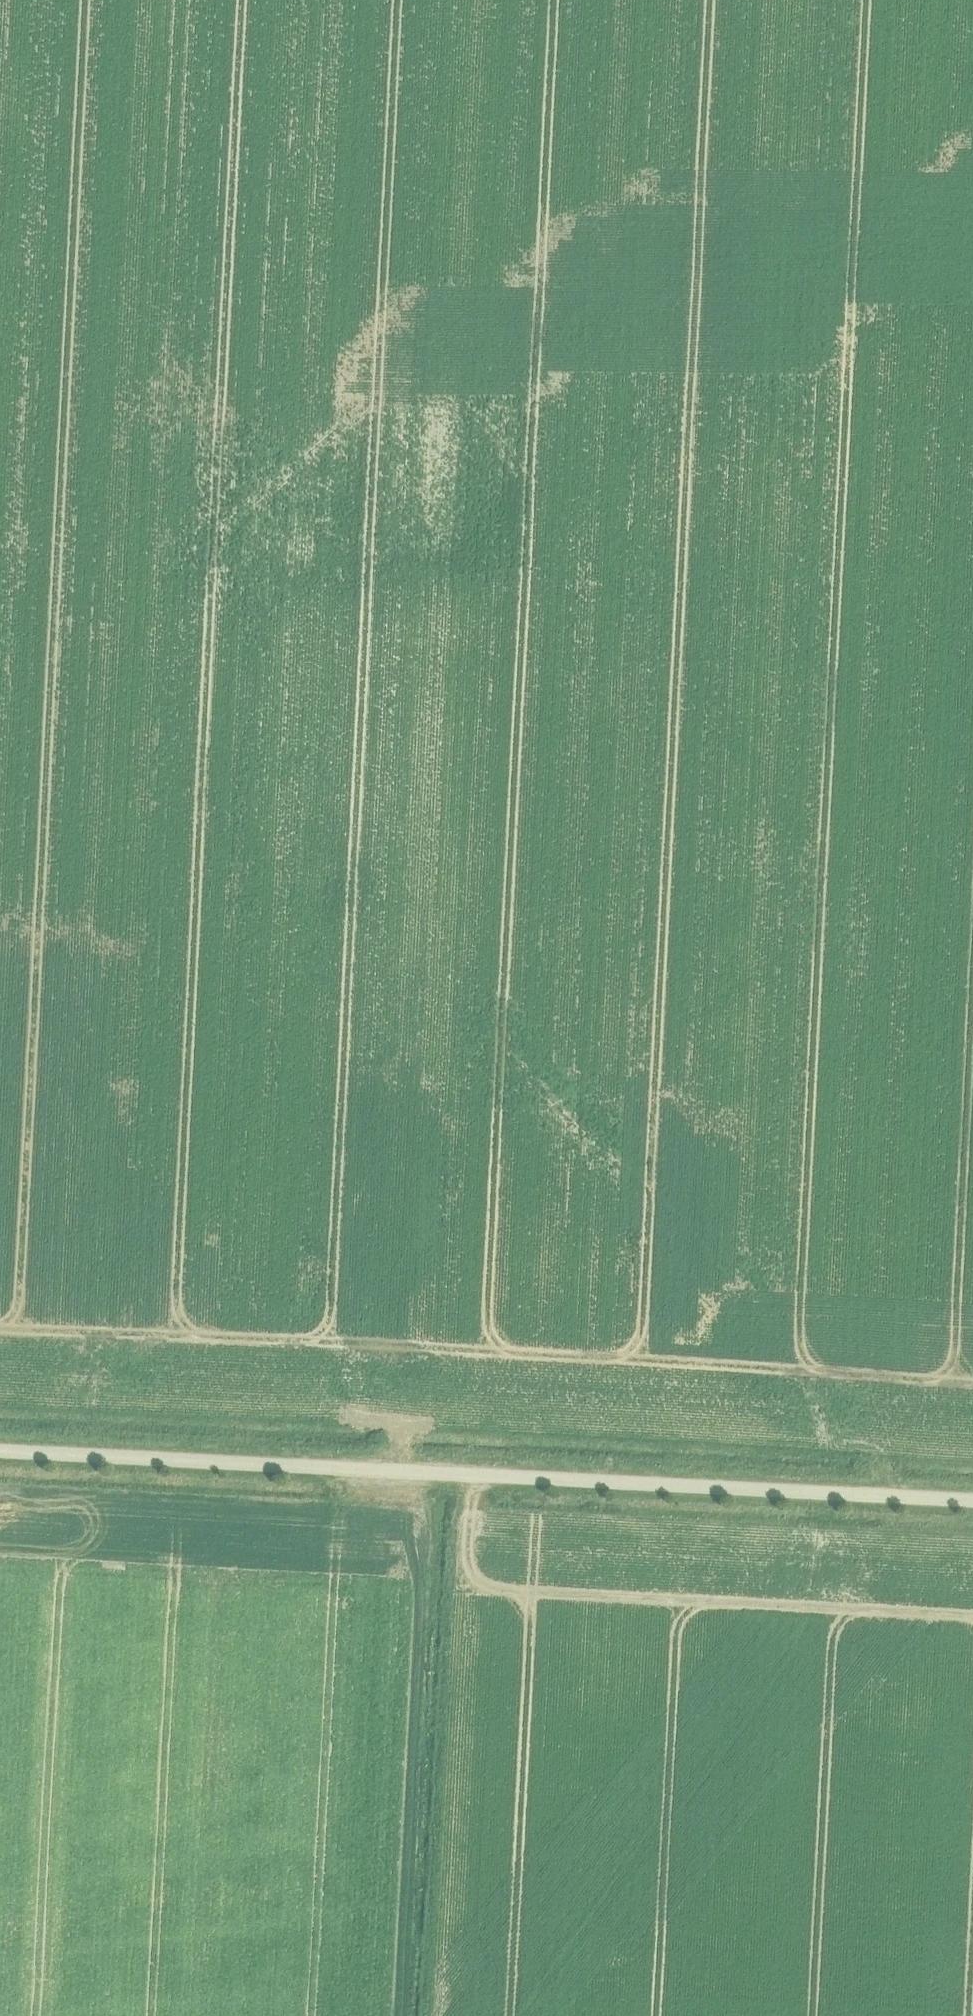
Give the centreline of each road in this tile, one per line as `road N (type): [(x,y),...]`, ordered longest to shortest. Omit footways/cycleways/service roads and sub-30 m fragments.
road 1 (unclassified): [(972,1497),(0,1450)]

